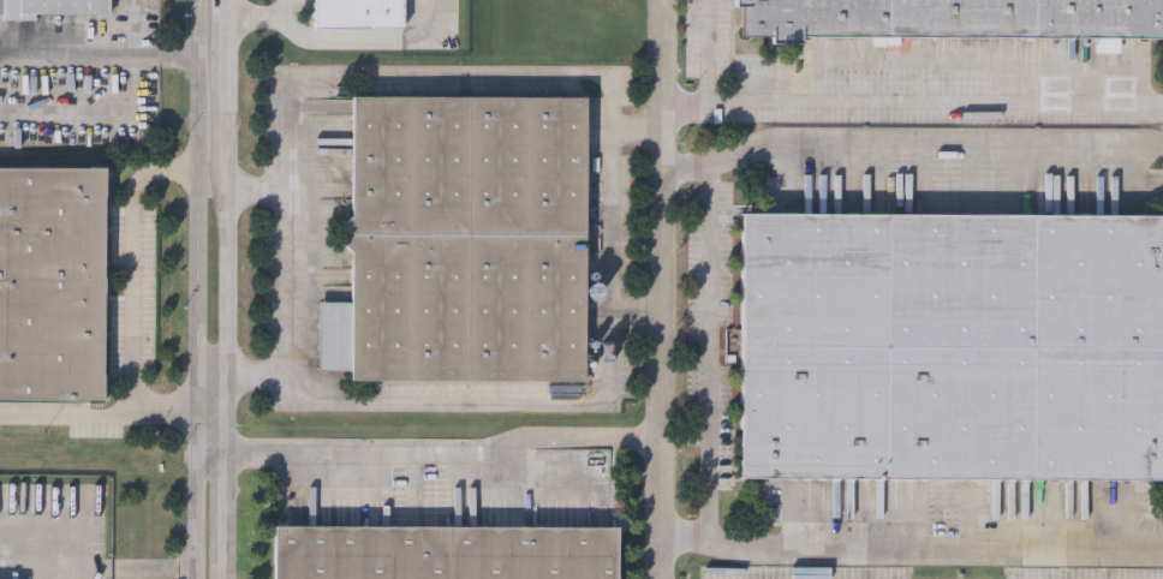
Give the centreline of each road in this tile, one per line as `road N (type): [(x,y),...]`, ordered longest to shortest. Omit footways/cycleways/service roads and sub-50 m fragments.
road 1 (tertiary): [(195,0),(197,578)]
road 2 (tertiary): [(661,578),(662,0)]
road 3 (tertiary): [(226,578),(226,231)]
road 4 (tertiary): [(226,231),(227,0)]

